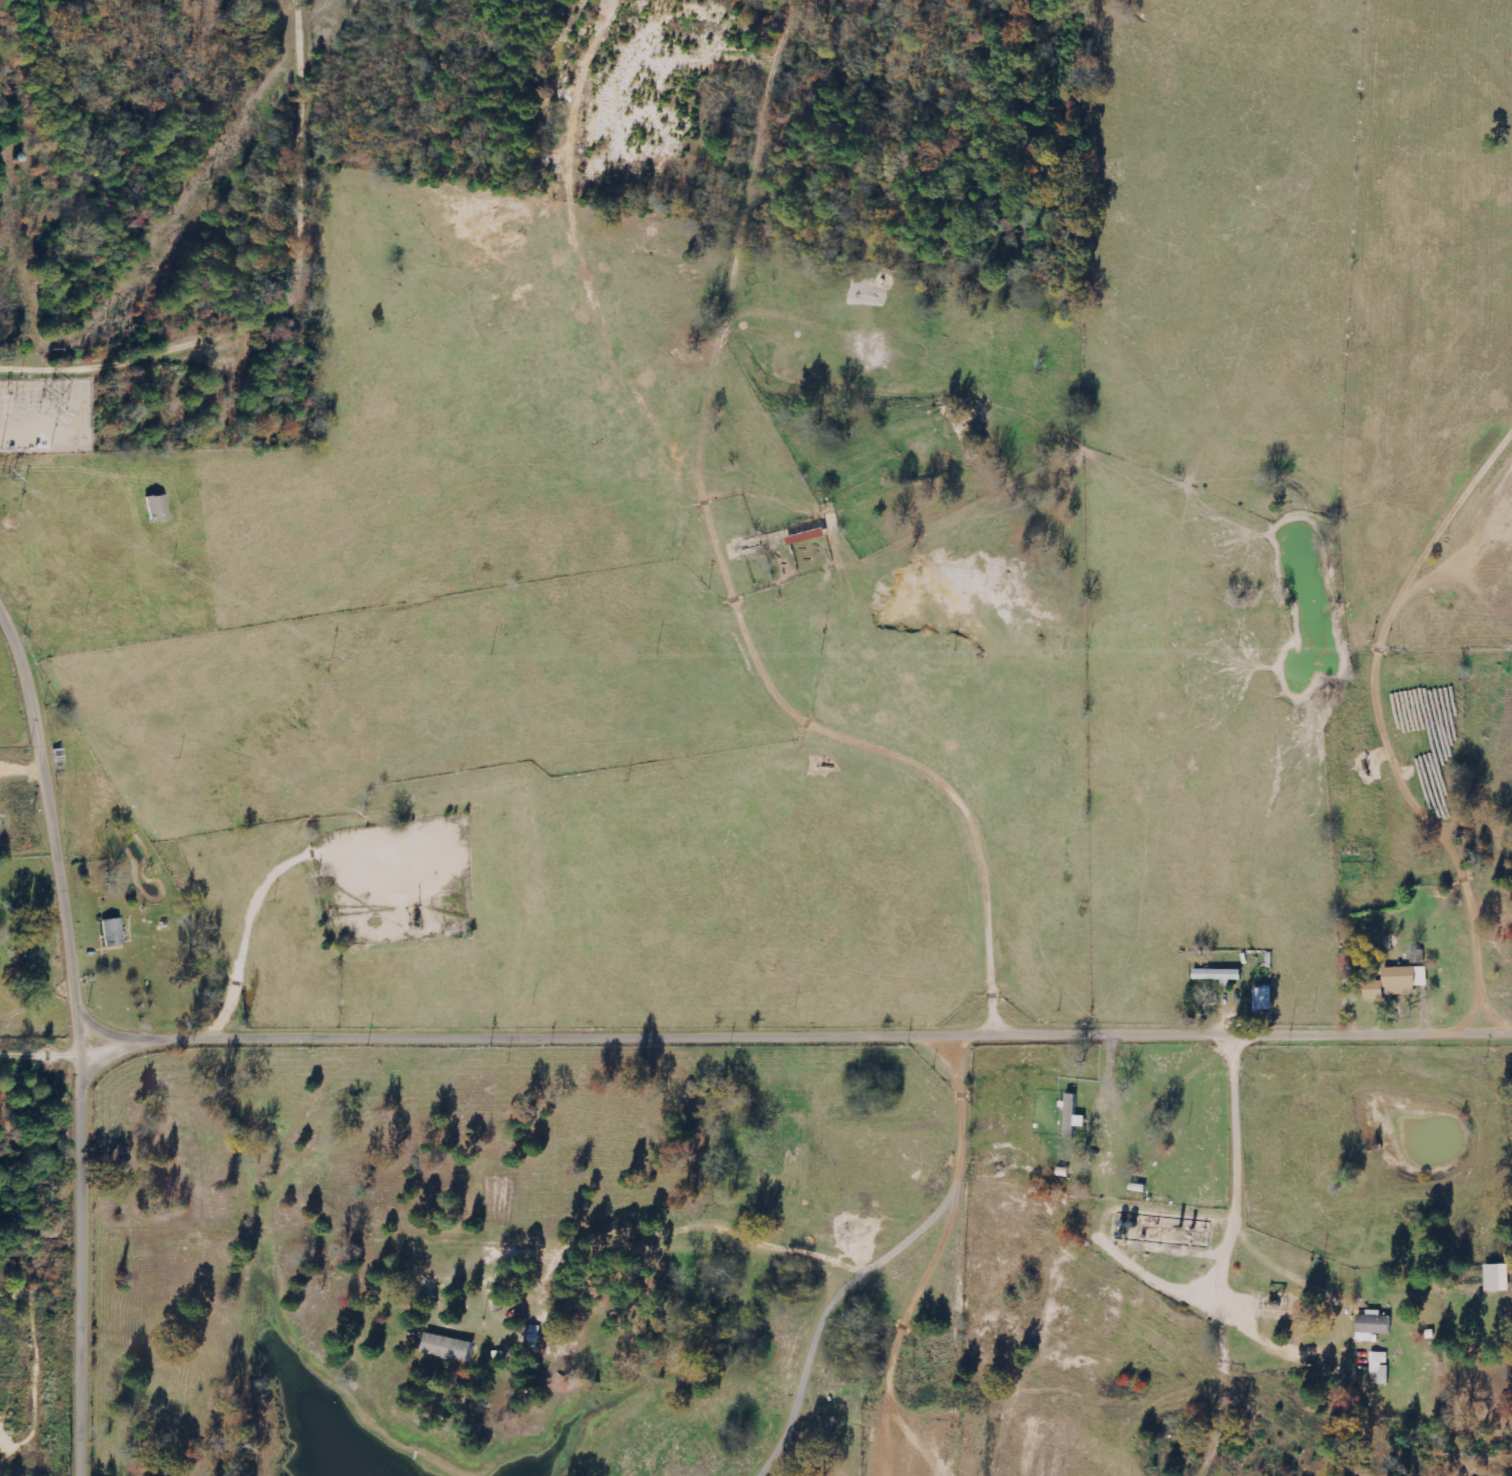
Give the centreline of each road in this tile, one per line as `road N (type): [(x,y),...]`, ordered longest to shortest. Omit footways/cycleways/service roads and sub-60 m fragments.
road 1 (residential): [(1511,1034),(88,1044)]
road 2 (residential): [(91,1475),(87,1025)]
road 3 (residential): [(87,1025),(29,659),(0,597)]

